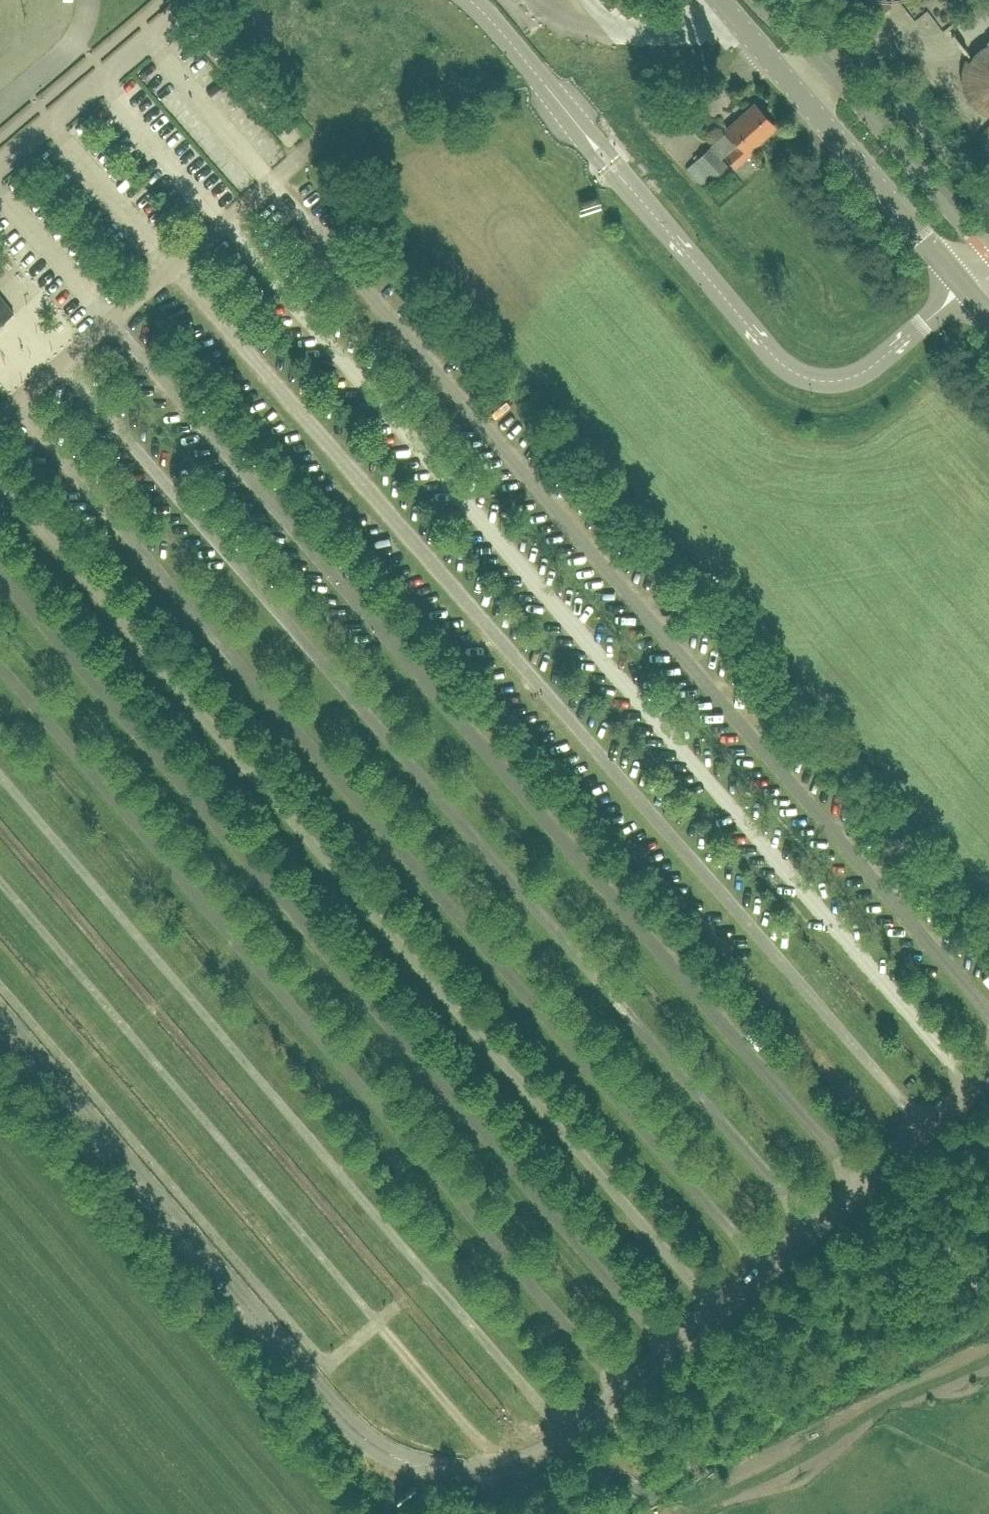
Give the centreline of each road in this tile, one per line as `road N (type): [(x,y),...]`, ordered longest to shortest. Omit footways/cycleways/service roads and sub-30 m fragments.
road 1 (tertiary): [(965,288),(721,0)]
road 2 (track): [(988,1357),(887,1397),(792,1462),(711,1494),(692,1513)]

